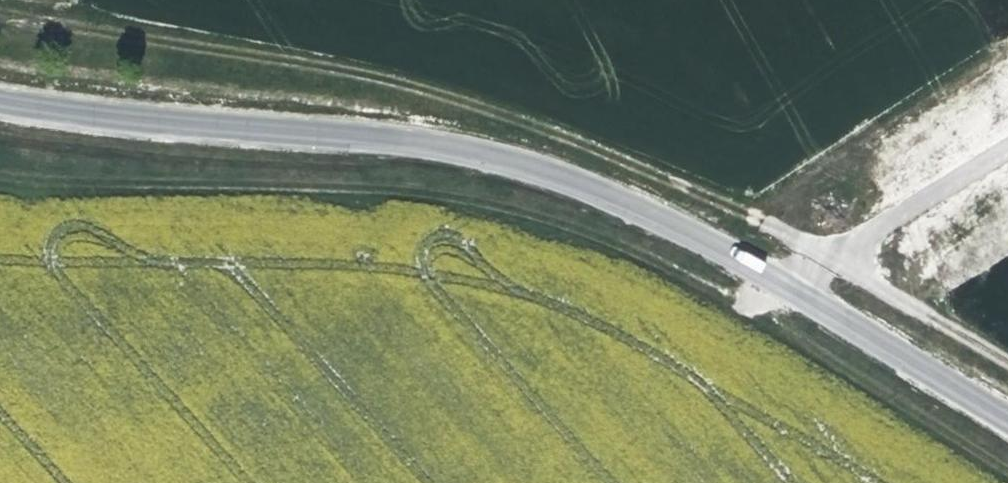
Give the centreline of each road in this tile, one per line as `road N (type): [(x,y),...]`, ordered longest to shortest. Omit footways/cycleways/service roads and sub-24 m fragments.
road 1 (tertiary): [(1007,421),(789,290),(550,174),(364,137),(0,101)]
road 2 (track): [(0,16),(434,89),(583,143),(755,224)]

